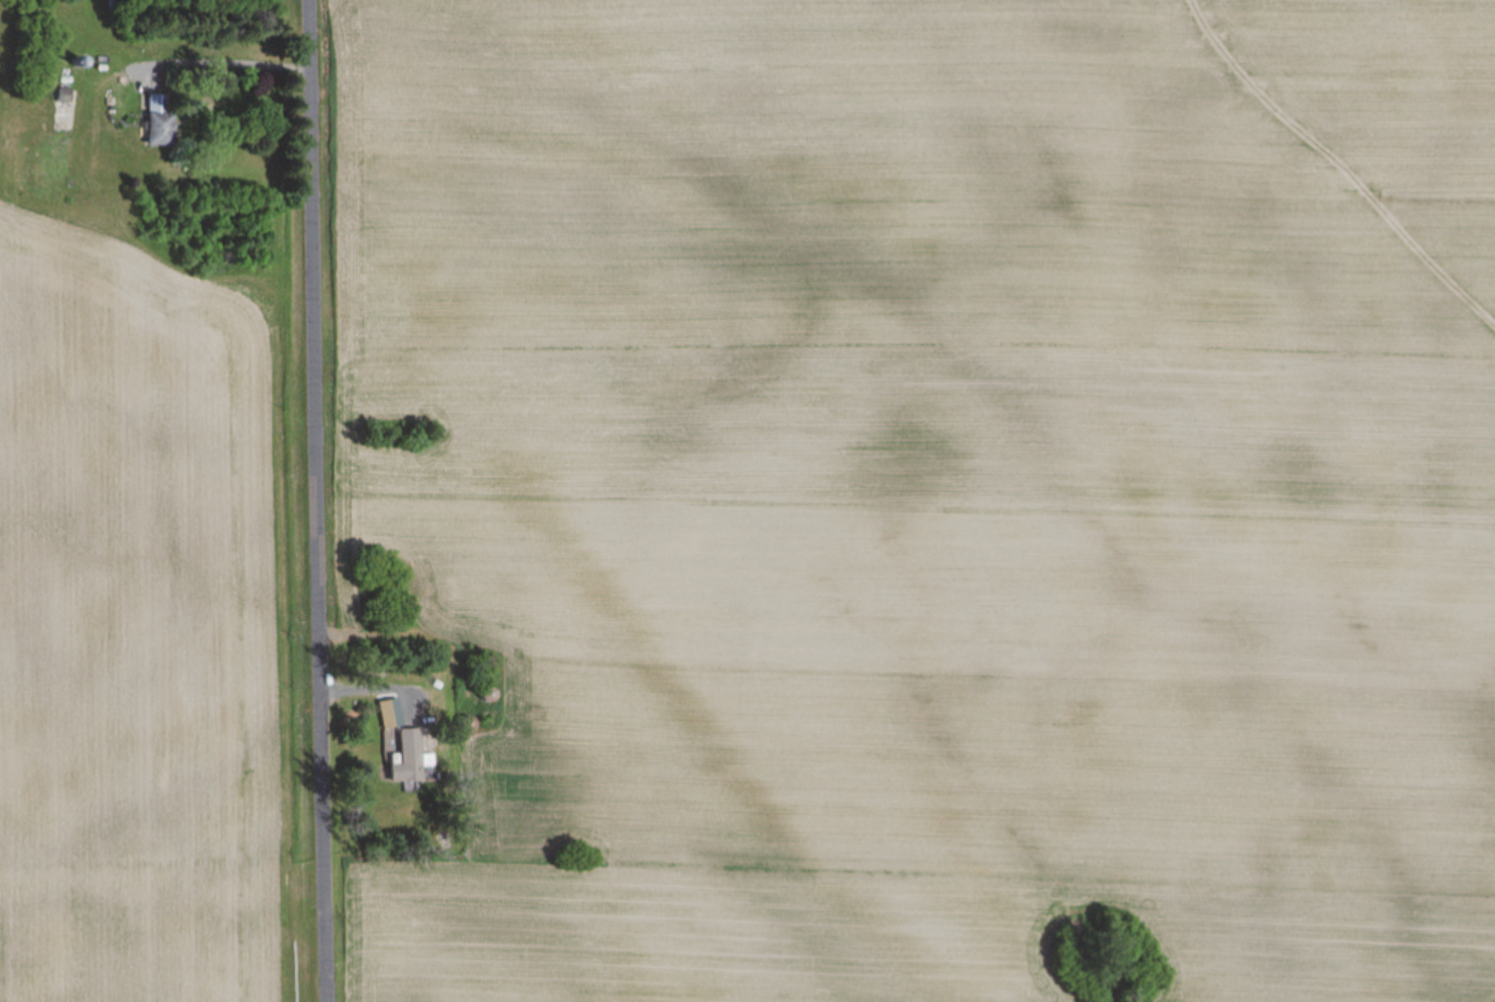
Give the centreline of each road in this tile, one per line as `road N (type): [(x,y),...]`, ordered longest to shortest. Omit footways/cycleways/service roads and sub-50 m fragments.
road 1 (residential): [(331,1001),(312,0)]

